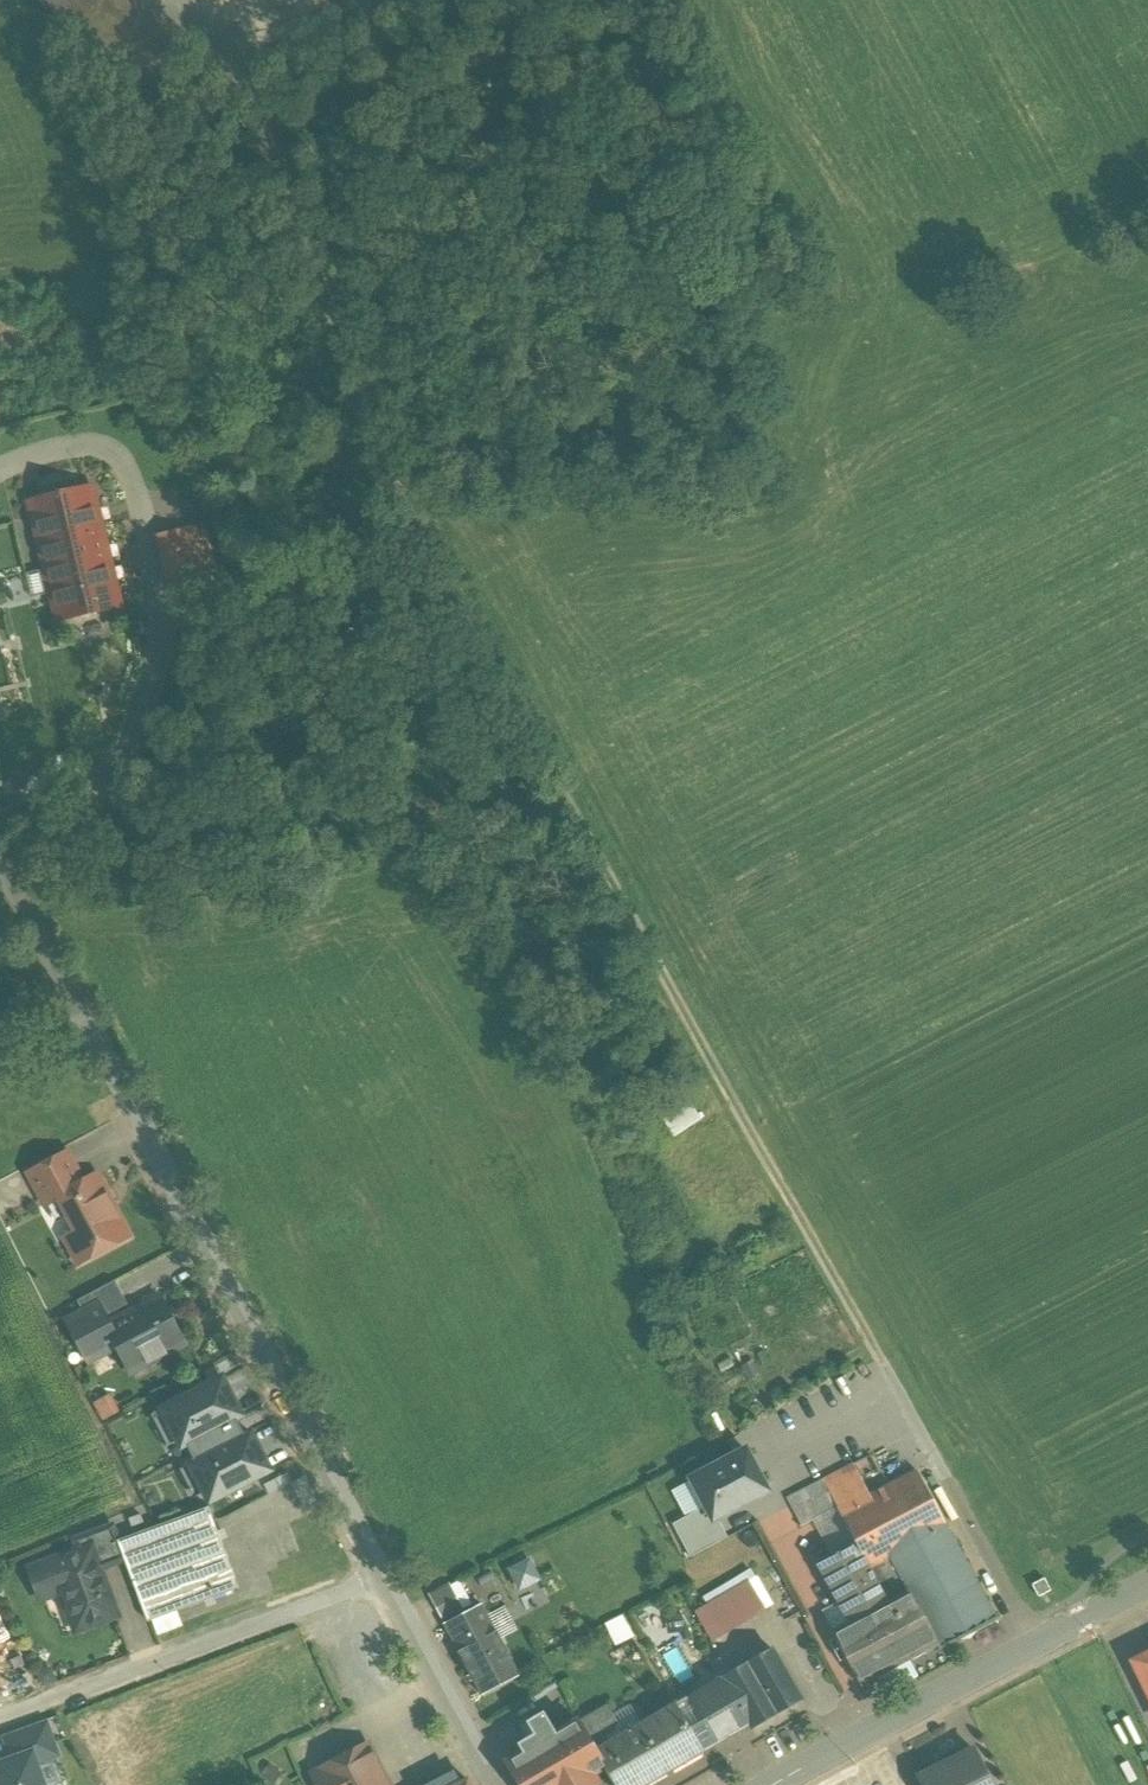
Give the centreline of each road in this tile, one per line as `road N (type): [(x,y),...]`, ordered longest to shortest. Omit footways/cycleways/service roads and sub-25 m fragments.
road 1 (track): [(241,58),(386,479),(919,1434)]
road 2 (unclassified): [(0,859),(382,1575)]
road 3 (tertiary): [(773,1784),(1147,1586)]
road 4 (residential): [(0,1721),(382,1575)]
road 5 (unclassified): [(382,1575),(496,1784)]

